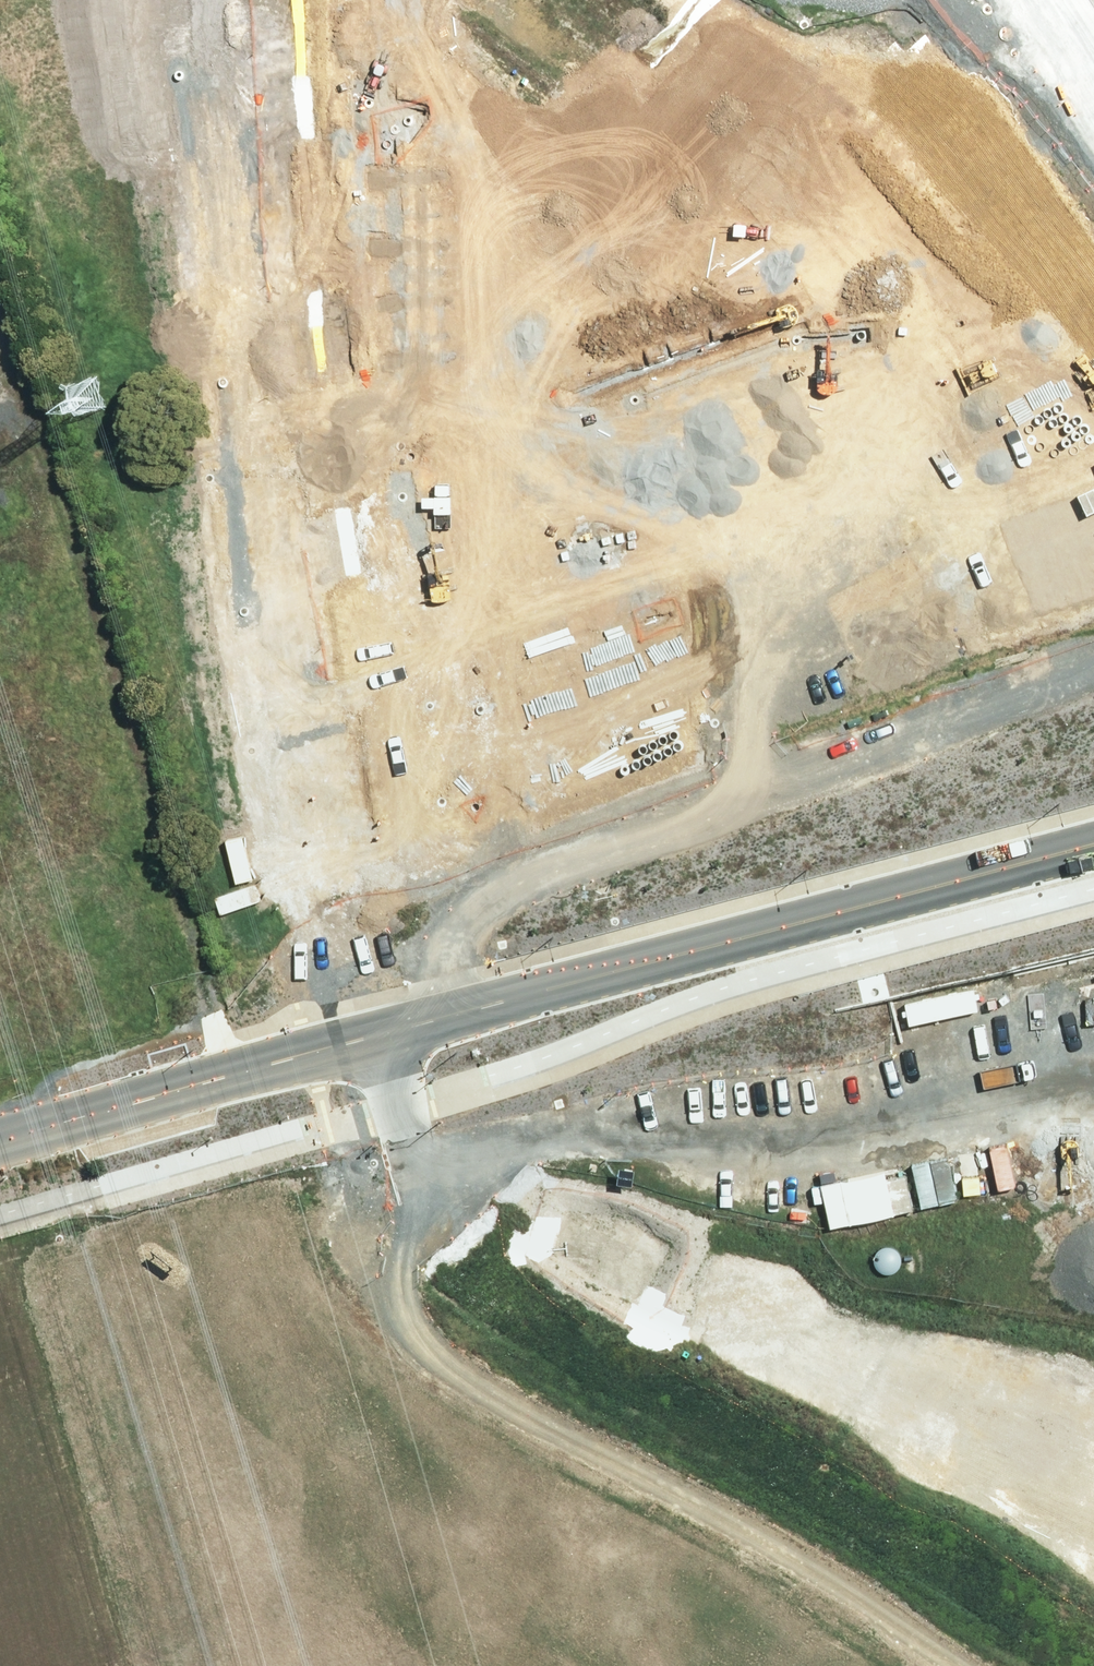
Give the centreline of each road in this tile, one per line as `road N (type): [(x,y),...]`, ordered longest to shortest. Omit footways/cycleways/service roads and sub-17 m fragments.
road 1 (unknown): [(376,1041),(443,1292),(496,1368),(993,1665)]
road 2 (residential): [(235,99),(408,114),(804,186),(840,207),(888,289),(893,328),(881,393)]
road 3 (tertiary): [(1093,843),(376,1041)]
road 4 (residential): [(267,577),(786,395),(881,393)]
road 5 (residential): [(473,912),(1027,698)]
road 6 (residential): [(267,577),(235,99)]
road 7 (residential): [(376,1041),(335,925),(267,577)]
road 8 (tertiary): [(376,1041),(0,1149)]
road 9 (residential): [(881,393),(941,423),(1027,698)]
road 10 (unknown): [(1018,1665),(1093,1552)]

